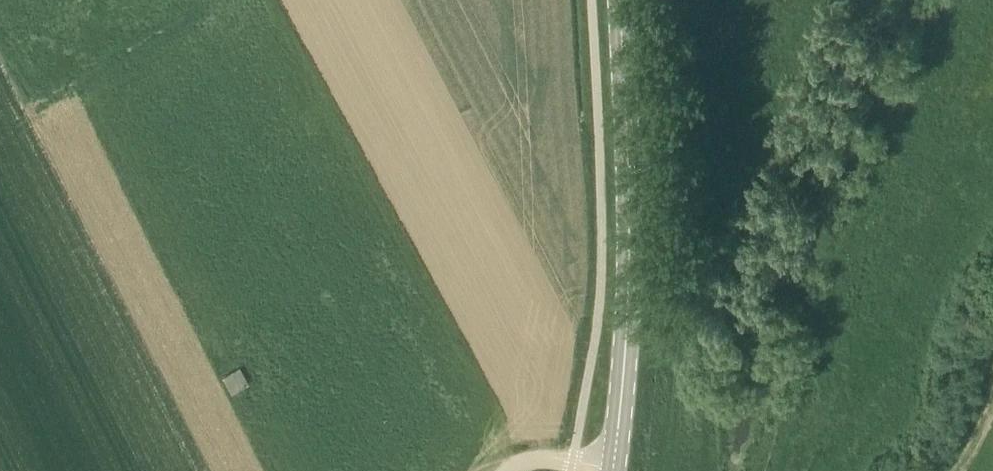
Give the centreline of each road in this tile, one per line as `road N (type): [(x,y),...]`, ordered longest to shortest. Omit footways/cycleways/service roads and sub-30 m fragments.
road 1 (secondary): [(614,469),(629,315),(619,0)]
road 2 (track): [(941,470),(992,347)]

